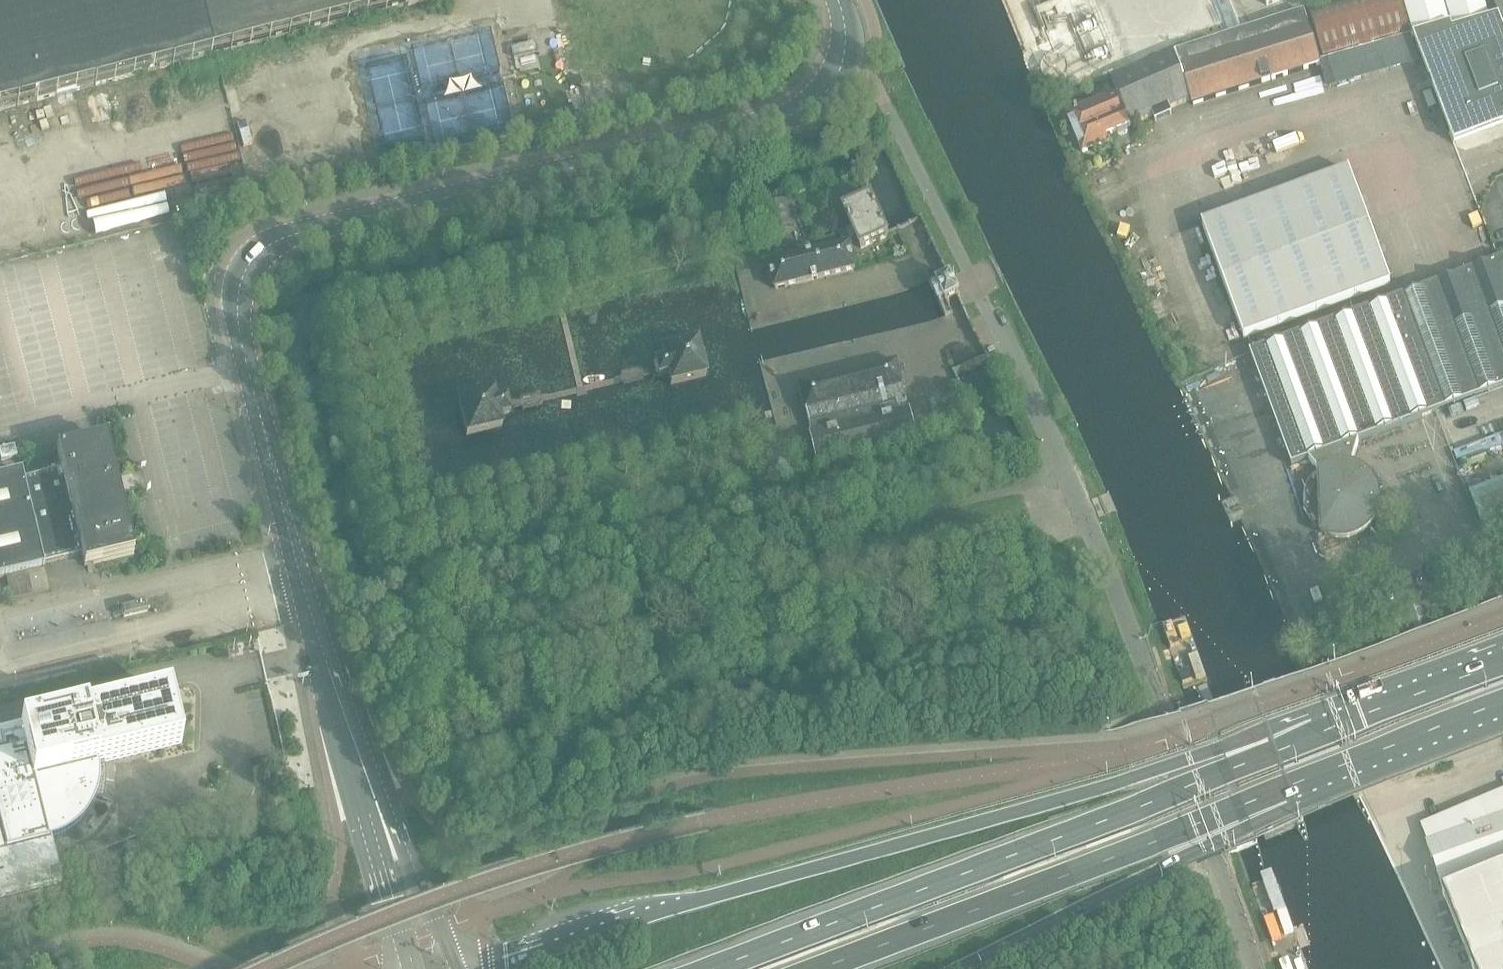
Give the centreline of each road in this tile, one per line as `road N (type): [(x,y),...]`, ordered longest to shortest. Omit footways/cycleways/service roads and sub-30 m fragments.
road 1 (tertiary): [(375,811),(236,321),(239,286),(255,257),(283,240),(794,112),(827,96),(849,59),(836,0)]
road 2 (trunk): [(1317,740),(1266,737),(678,906),(491,968)]
road 3 (unclassified): [(1250,968),(1140,655),(991,321)]
road 4 (trunk): [(1317,740),(714,968)]
road 5 (trunk): [(820,968),(1284,793)]
road 6 (trunk): [(947,968),(1250,830),(1284,793)]
road 7 (trunk): [(1284,793),(1502,710)]
road 8 (trunk): [(1502,672),(1317,740)]
road 9 (tertiary): [(459,968),(412,859),(375,811)]
road 10 (tertiary): [(375,811),(385,895),(411,968)]

